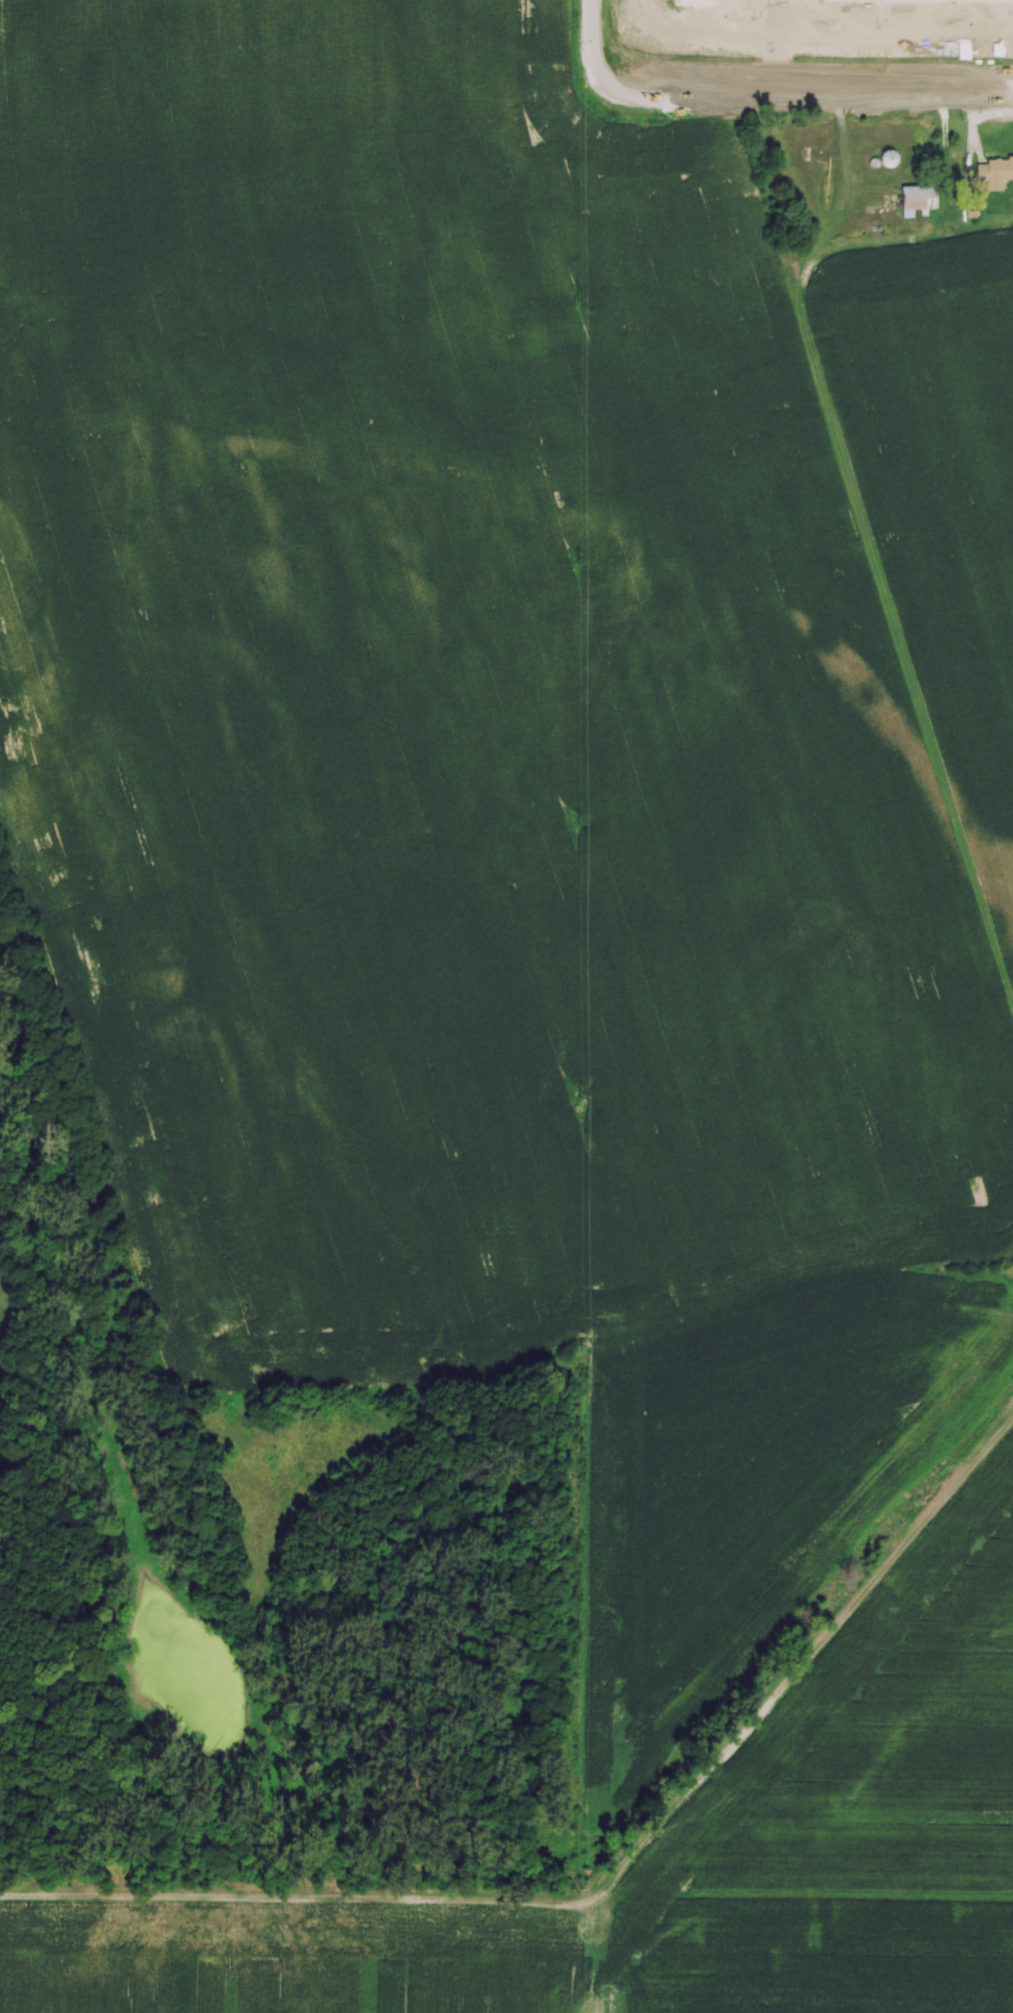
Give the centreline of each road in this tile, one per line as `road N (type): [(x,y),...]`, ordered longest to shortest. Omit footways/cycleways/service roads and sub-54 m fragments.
road 1 (tertiary): [(612,80),(650,97),(1012,100)]

